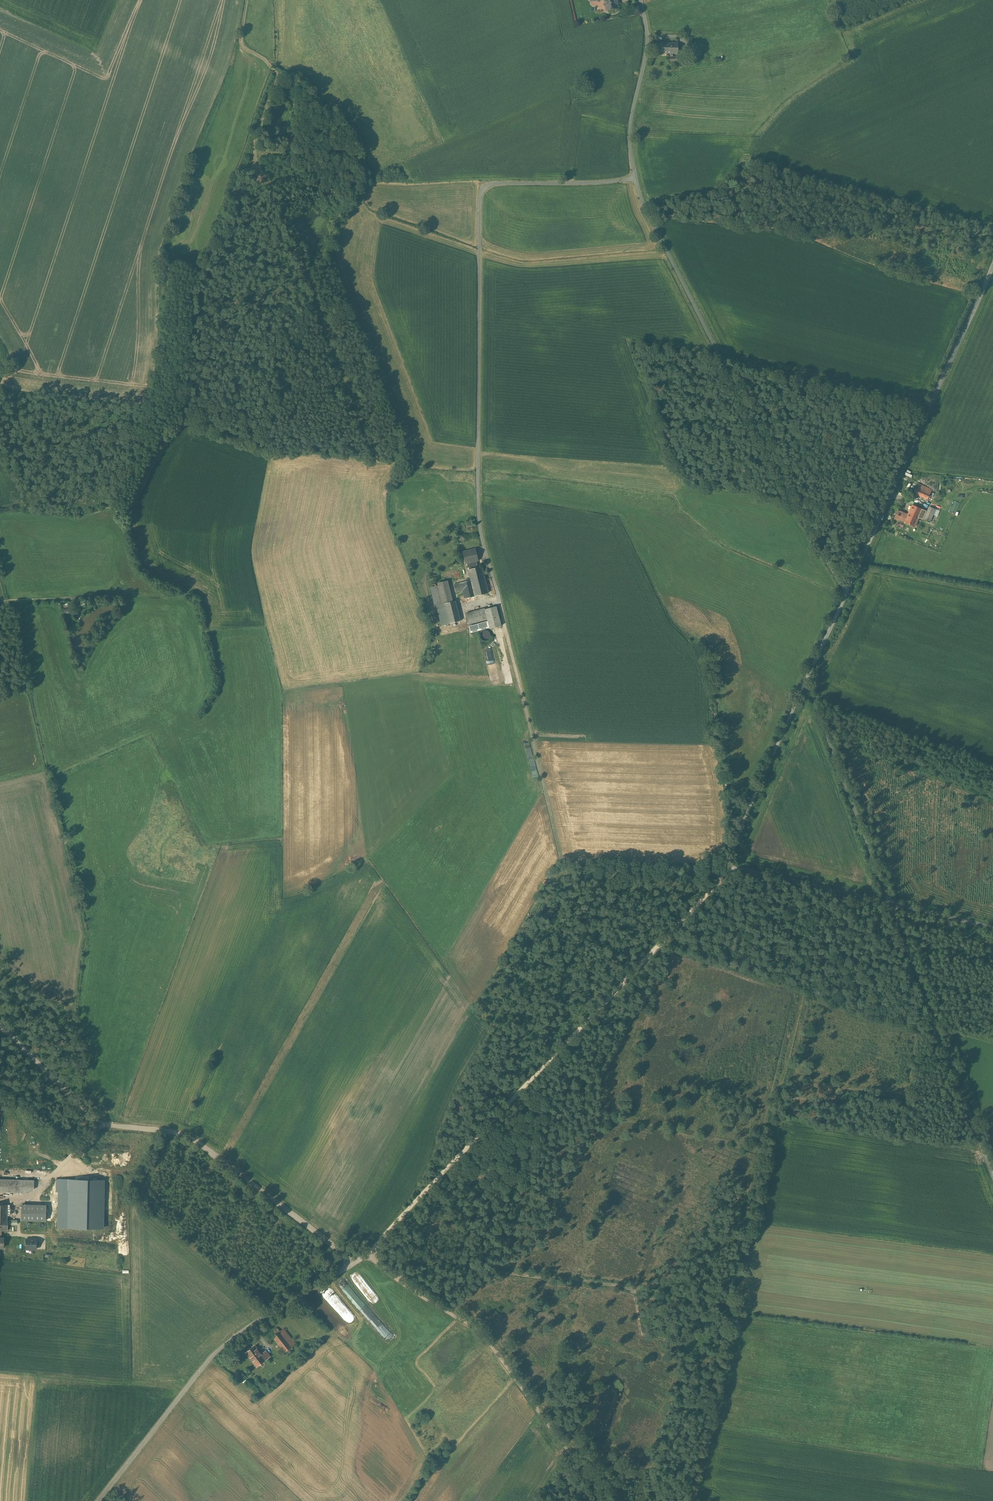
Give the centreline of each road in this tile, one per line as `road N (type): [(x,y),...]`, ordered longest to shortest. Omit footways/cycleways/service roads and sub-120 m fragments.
road 1 (unclassified): [(805,680),(846,590),(741,400),(634,175),(632,125),(649,40),(640,0)]
road 2 (unclassified): [(357,1263),(727,870)]
road 3 (unclassified): [(0,1022),(99,1125),(183,1132),(357,1263)]
road 4 (unclassified): [(100,1500),(223,1344),(357,1263)]
road 5 (track): [(846,590),(992,269)]
road 6 (track): [(365,1257),(484,1339),(603,1500)]
road 7 (track): [(892,903),(992,1173)]
road 8 (unclassified): [(892,903),(805,680)]
road 9 (unclassified): [(727,870),(805,680)]
road 10 (track): [(0,603),(171,596)]
road 11 (unclassified): [(892,903),(727,870)]

